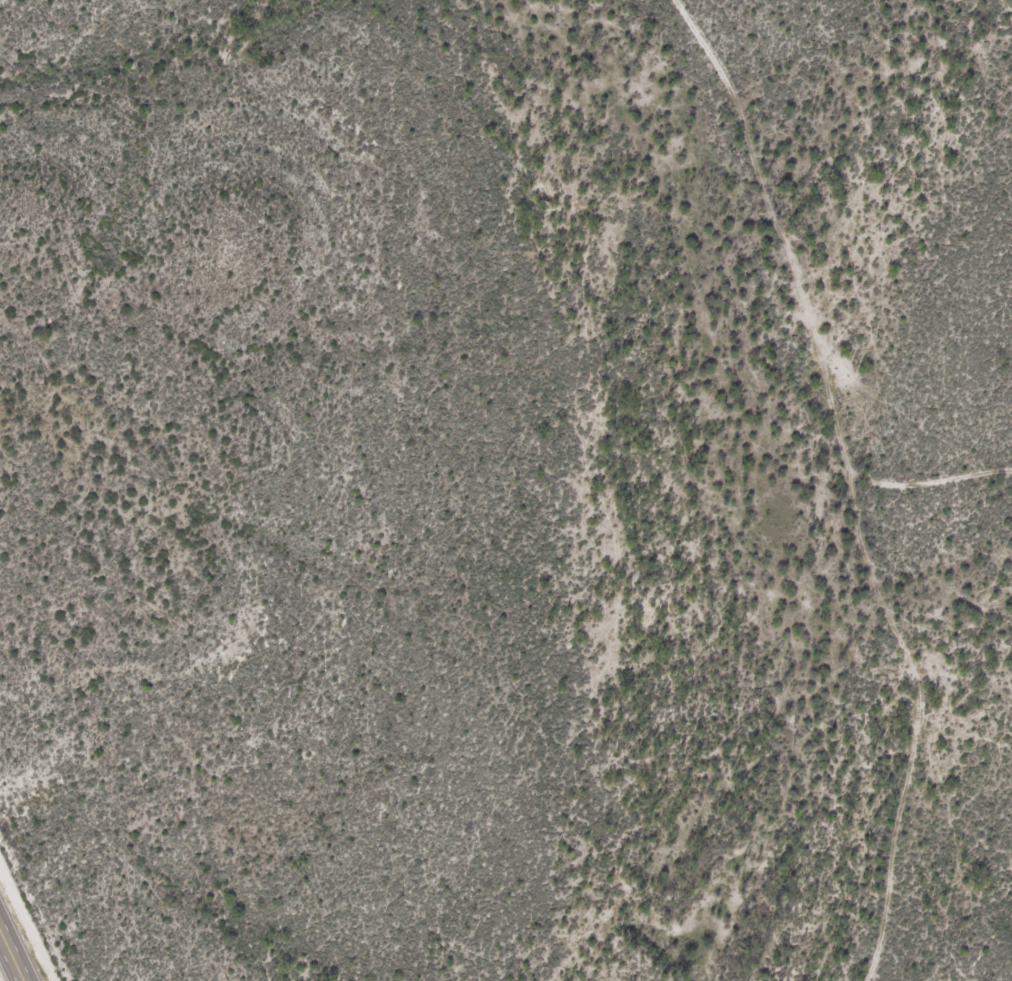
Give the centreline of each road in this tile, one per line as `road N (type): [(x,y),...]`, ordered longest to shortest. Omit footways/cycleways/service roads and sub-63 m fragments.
road 1 (residential): [(1011,467),(900,488),(862,476),(805,284),(729,75),(680,0)]

